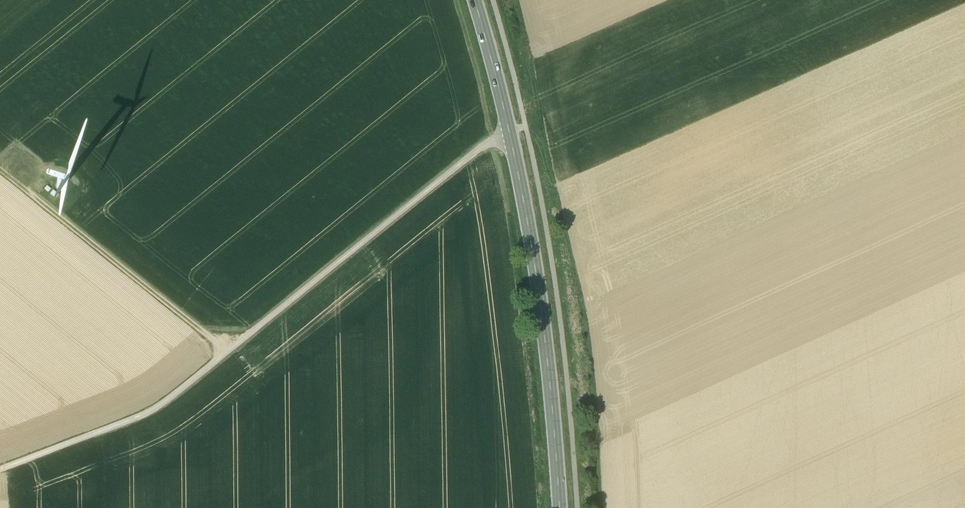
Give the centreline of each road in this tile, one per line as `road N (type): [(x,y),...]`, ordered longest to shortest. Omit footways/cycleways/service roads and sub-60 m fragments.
road 1 (secondary): [(560,507),(535,266),(474,0)]
road 2 (track): [(508,134),(230,351)]
road 3 (track): [(230,351),(141,419),(0,471)]

